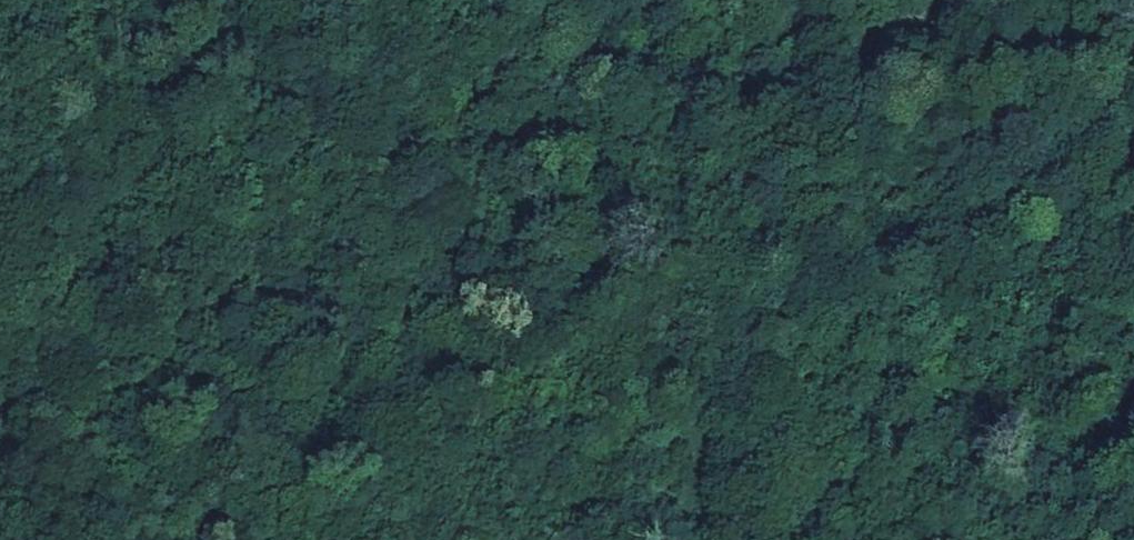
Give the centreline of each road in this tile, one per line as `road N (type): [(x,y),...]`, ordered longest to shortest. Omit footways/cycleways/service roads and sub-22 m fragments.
road 1 (track): [(1035,539),(1133,450)]

